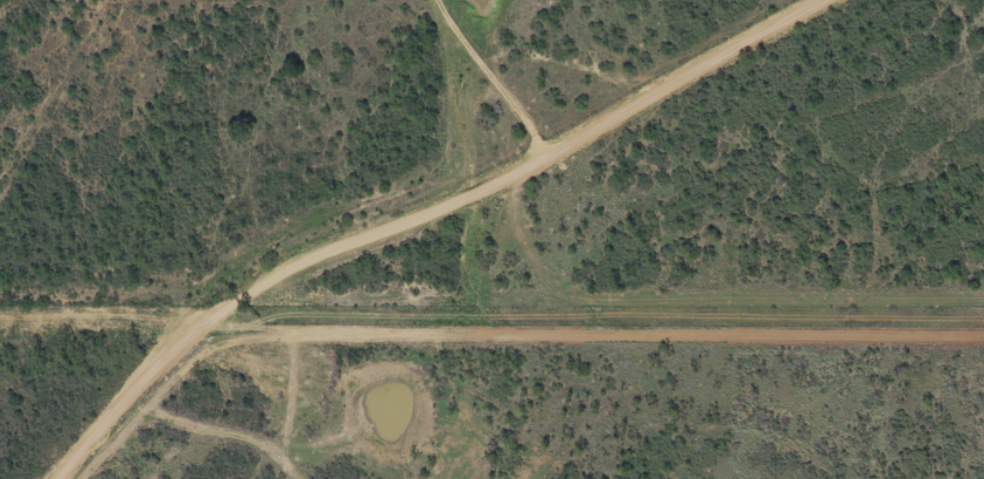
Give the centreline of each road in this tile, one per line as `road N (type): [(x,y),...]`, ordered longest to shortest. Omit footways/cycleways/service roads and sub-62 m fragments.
road 1 (residential): [(73,478),(224,318),(313,268),(557,163)]
road 2 (residential): [(775,31),(557,163)]
road 3 (residential): [(557,163),(511,90),(434,0)]
road 4 (residential): [(305,478),(281,454),(133,411)]

